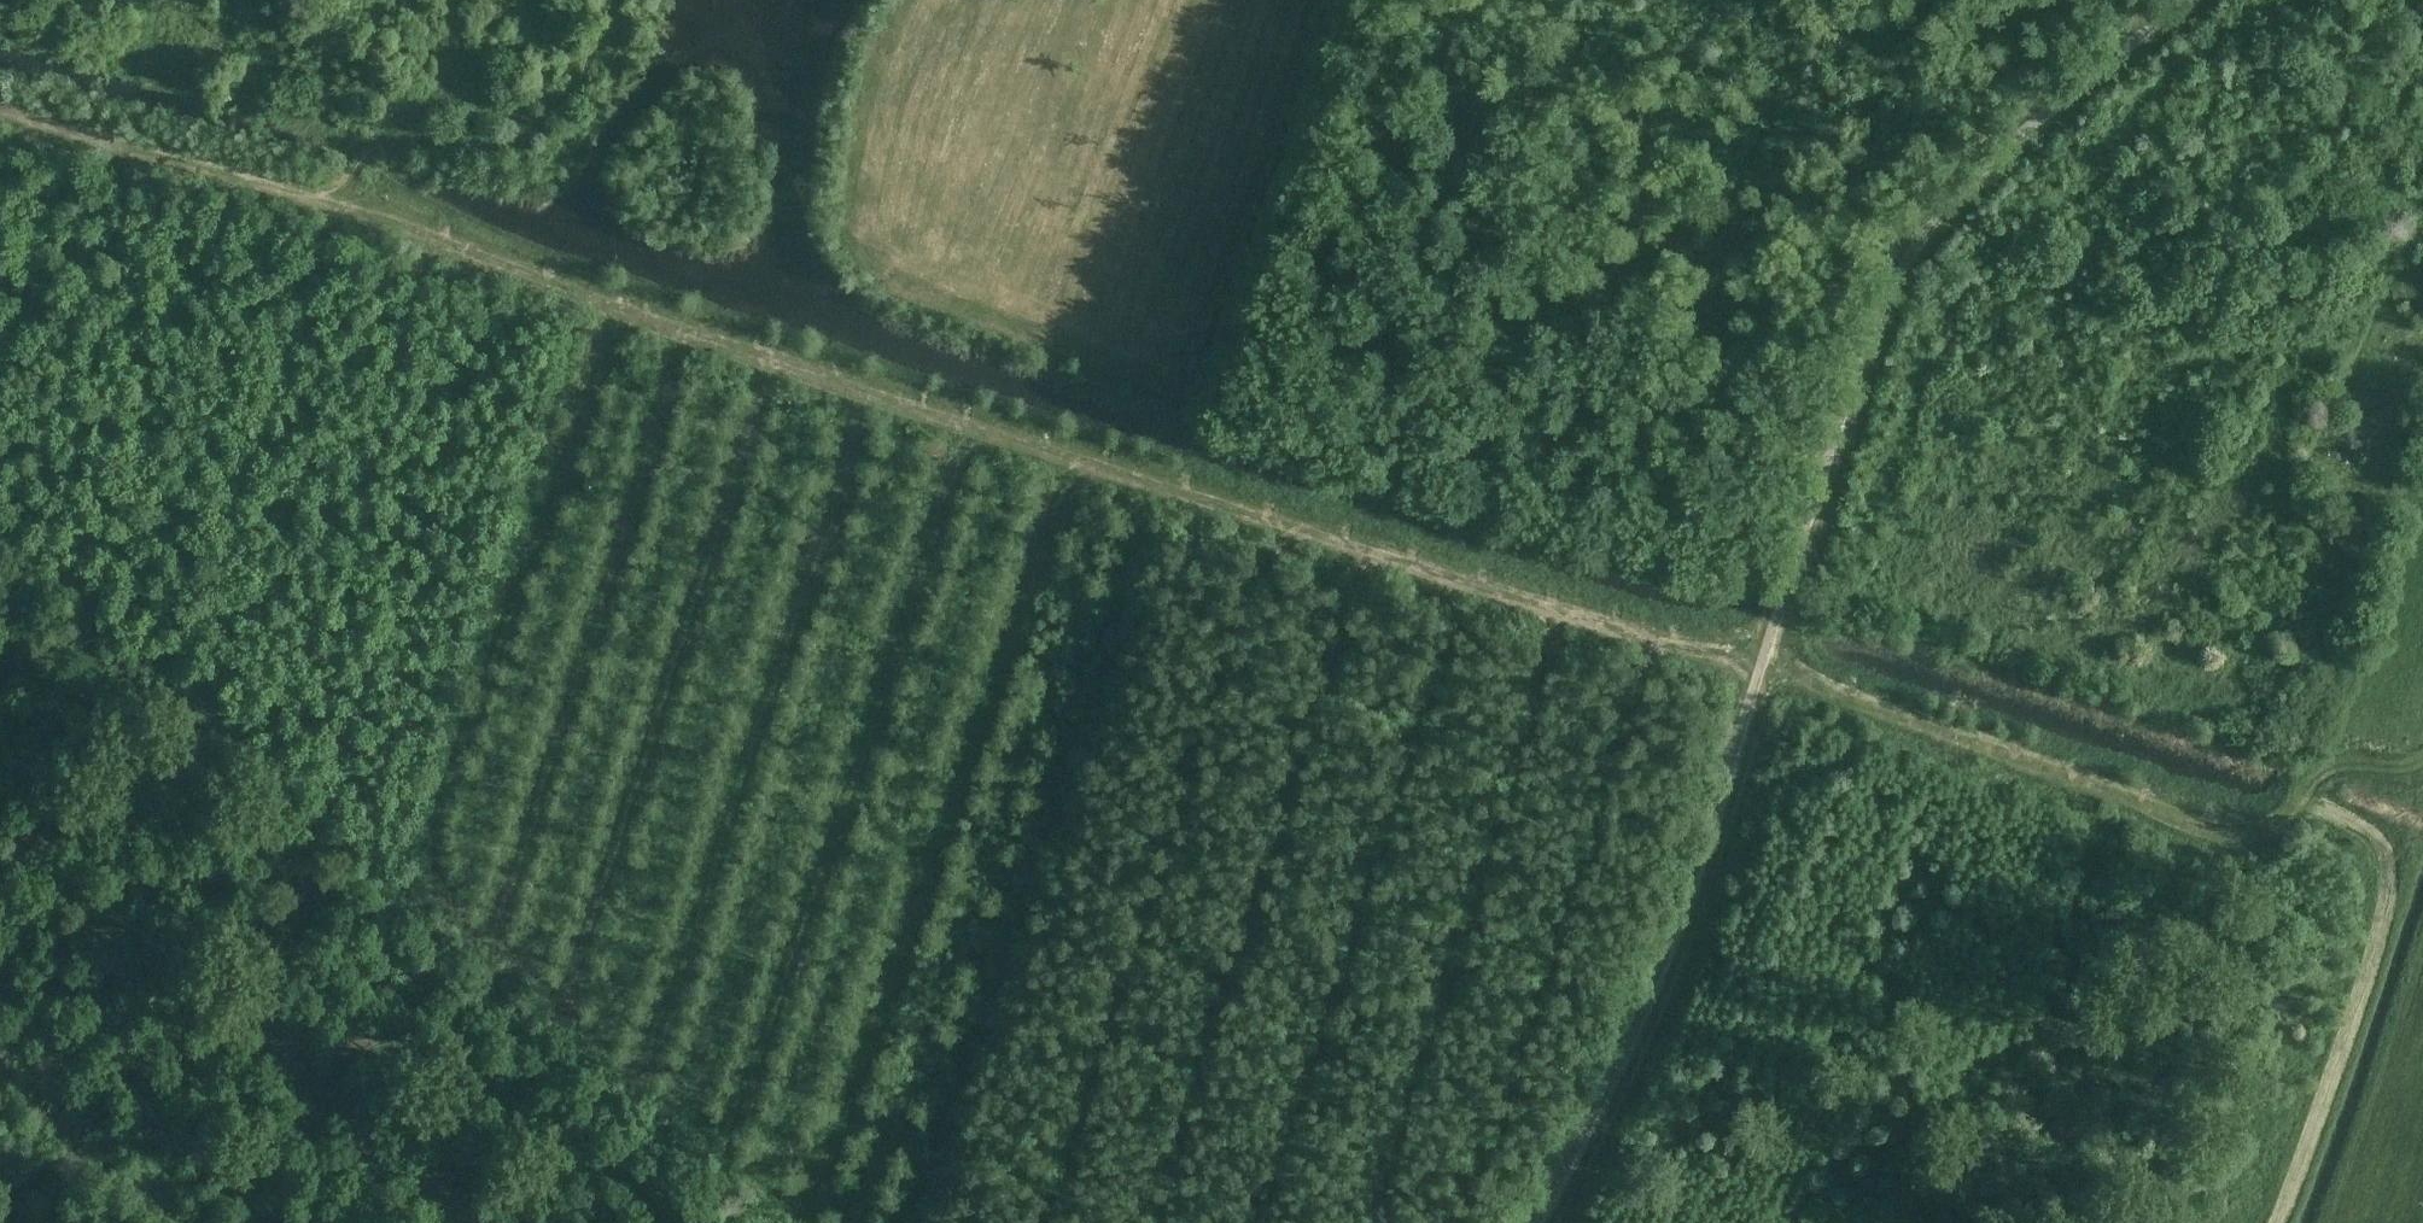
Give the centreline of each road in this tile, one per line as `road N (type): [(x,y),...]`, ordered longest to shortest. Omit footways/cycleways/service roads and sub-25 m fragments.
road 1 (track): [(2280,827),(750,319),(307,189)]
road 2 (track): [(452,1222),(0,809)]
road 3 (track): [(307,189),(0,93)]

